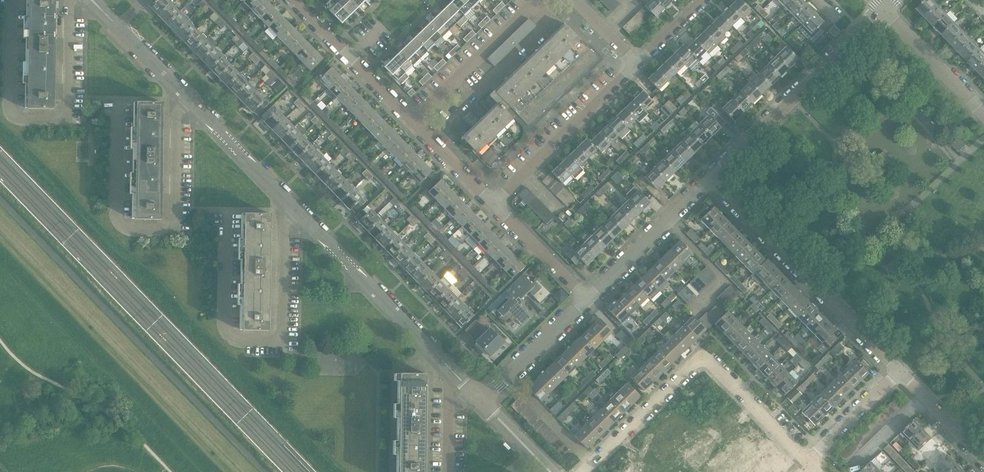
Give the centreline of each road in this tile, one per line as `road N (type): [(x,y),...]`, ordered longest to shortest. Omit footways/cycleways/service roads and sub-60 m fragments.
road 1 (residential): [(227,207),(228,338),(280,338),(283,195)]
road 2 (residential): [(116,103),(119,219),(130,228),(174,229),(175,85)]
road 3 (residential): [(584,471),(703,357),(806,464)]
road 4 (residential): [(13,0),(11,117),(67,118),(71,0)]
road 5 (residential): [(898,371),(713,179)]
road 6 (tertiary): [(451,369),(283,195)]
road 7 (residential): [(713,179),(884,11)]
road 8 (residential): [(495,204),(634,68)]
road 9 (residential): [(585,299),(713,179)]
road 10 (residential): [(410,119),(537,0)]
road 11 (residential): [(410,119),(296,0)]
road 12 (tertiary): [(283,195),(175,85)]
road 13 (residential): [(483,401),(585,299)]
road 14 (residential): [(983,114),(884,11)]
road 15 (residential): [(585,299),(495,204)]
road 16 (residential): [(806,464),(898,371)]
road 17 (residential): [(983,460),(898,371)]

